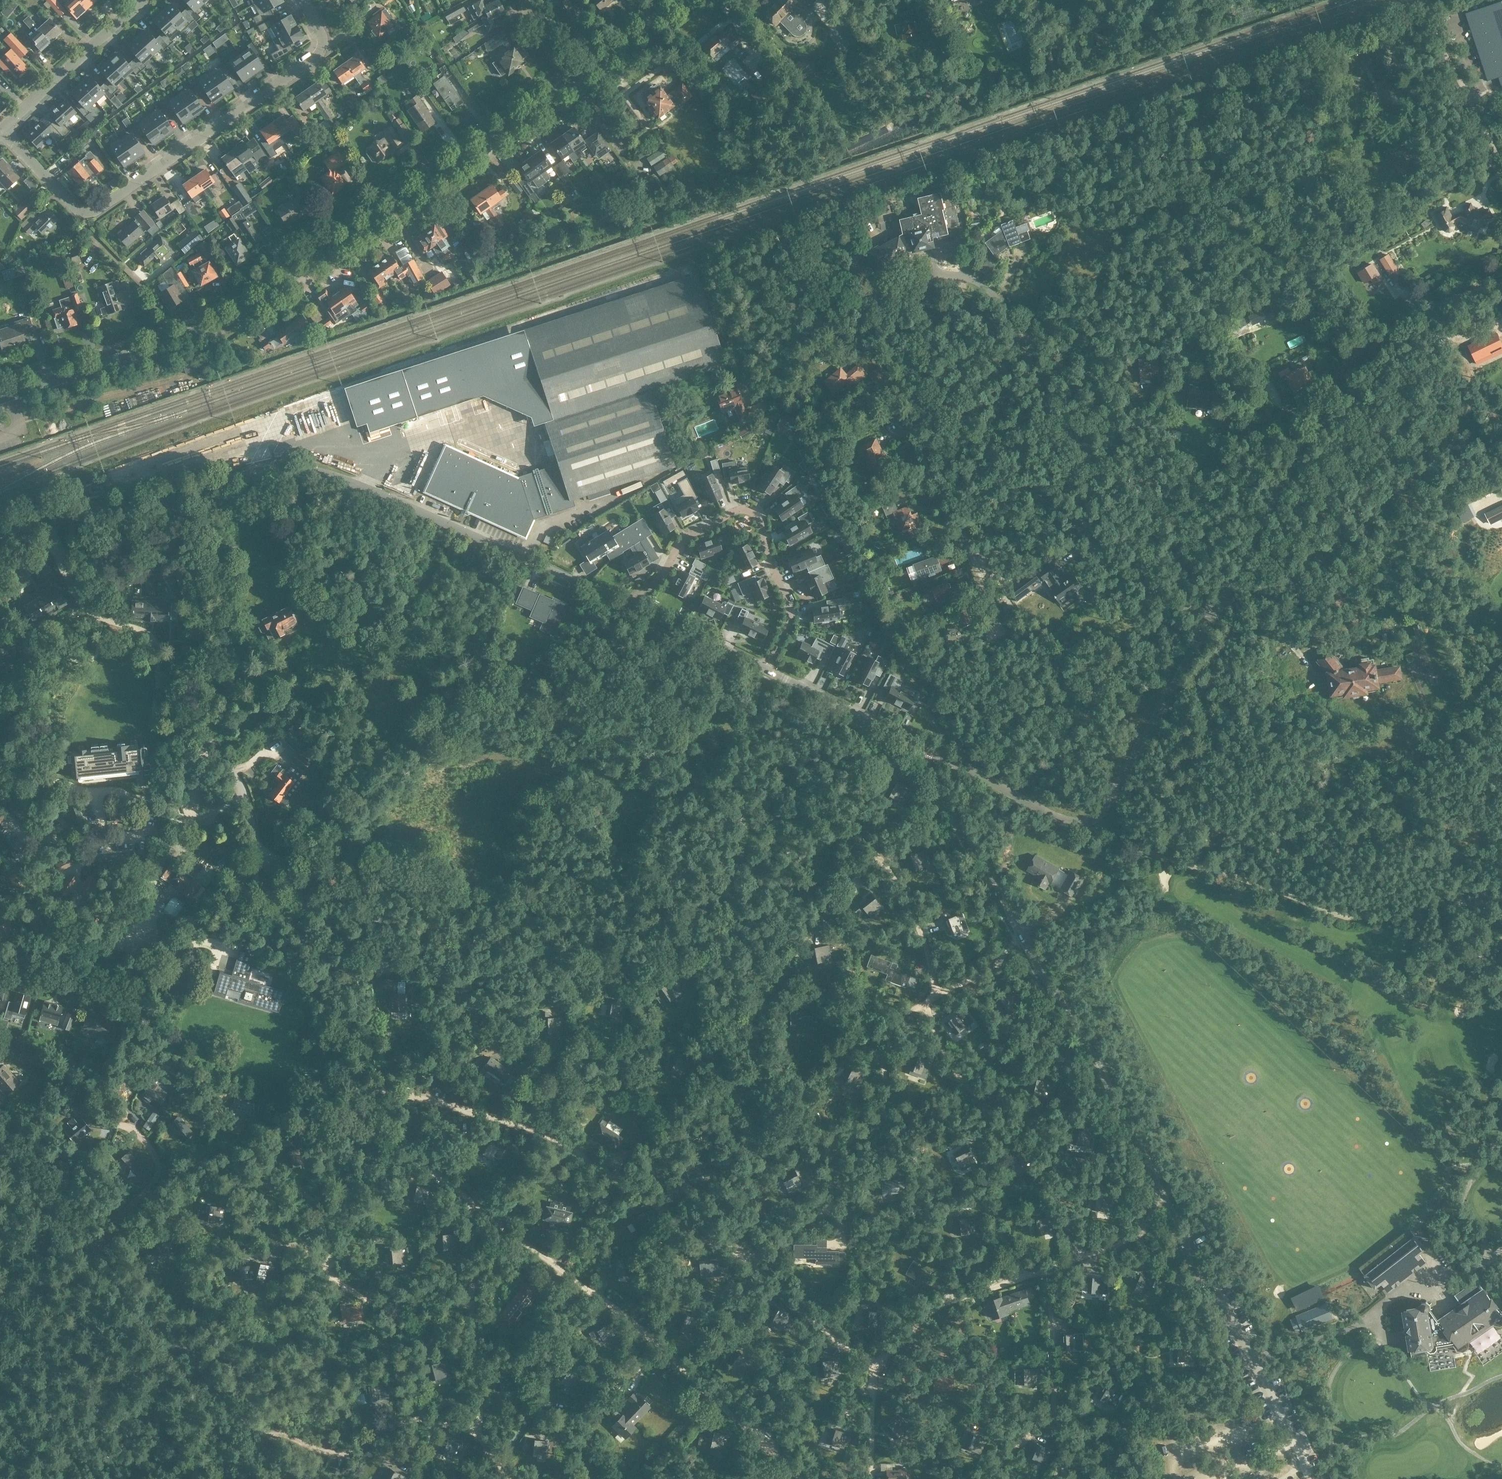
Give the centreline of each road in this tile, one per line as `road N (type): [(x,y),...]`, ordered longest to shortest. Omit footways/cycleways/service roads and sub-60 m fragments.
road 1 (unclassified): [(1211,621),(1099,552),(1016,325),(976,281),(939,273),(865,301),(767,278),(737,280),(718,306),(752,398)]
road 2 (secondary): [(0,399),(236,313),(572,81)]
road 3 (unclassified): [(630,605),(314,471),(266,470),(178,490)]
road 4 (unclassified): [(1211,621),(1346,364),(1437,306),(1501,287)]
road 5 (residential): [(2,133),(70,206),(96,210),(317,60),(324,42),(301,0)]
road 6 (unclassified): [(299,1478),(0,1144)]
road 7 (unclassified): [(930,750),(1054,817),(1094,819),(1211,621)]
road 8 (unclassified): [(255,839),(242,786),(208,739),(207,670),(178,490)]
road 9 (residential): [(630,605),(659,579),(688,535),(734,511),(753,513),(788,611),(763,668)]
road 10 (residential): [(2,133),(144,0)]
road 11 (unclassified): [(930,750),(763,668)]
road 12 (unclassified): [(178,490),(0,539)]
road 13 (unclassified): [(1420,0),(1501,164)]
road 14 (unclassified): [(0,965),(113,994),(134,985),(159,958)]
road 15 (unclassified): [(763,668),(630,605)]
road 16 (secondary): [(572,81),(677,0)]

